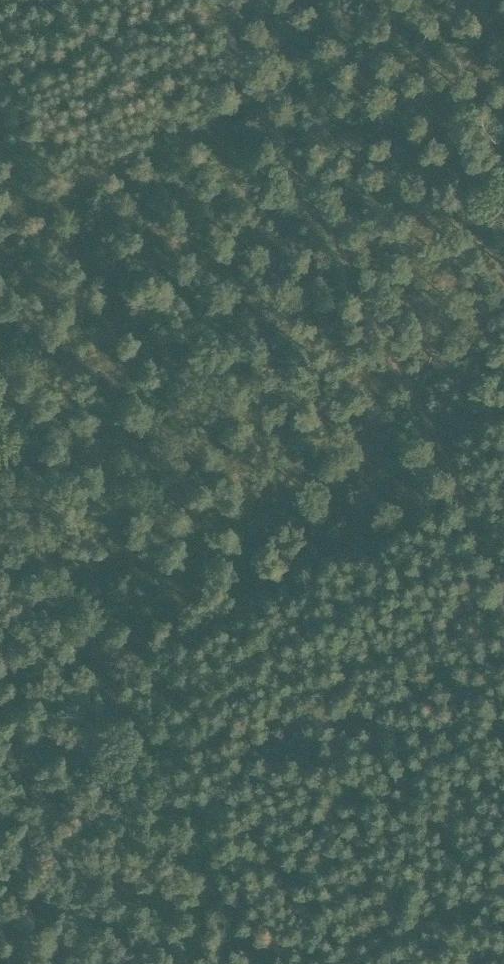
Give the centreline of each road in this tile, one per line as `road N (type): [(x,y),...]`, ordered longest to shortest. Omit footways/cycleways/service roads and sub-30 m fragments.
road 1 (track): [(225,0),(503,554)]

